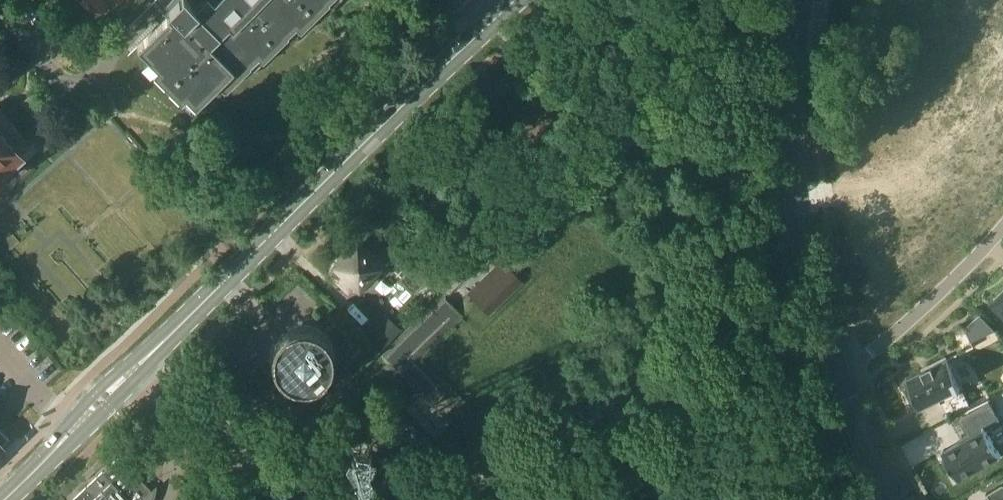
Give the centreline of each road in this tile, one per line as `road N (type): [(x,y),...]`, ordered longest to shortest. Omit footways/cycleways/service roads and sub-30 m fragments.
road 1 (tertiary): [(134,375),(512,20)]
road 2 (unclassified): [(838,369),(796,191),(792,117),(801,0)]
road 3 (residential): [(1002,225),(928,306),(838,369)]
road 4 (tertiary): [(4,499),(134,375)]
road 5 (unclassified): [(900,499),(838,369)]
road 6 (unclassified): [(134,375),(177,429),(166,499)]

